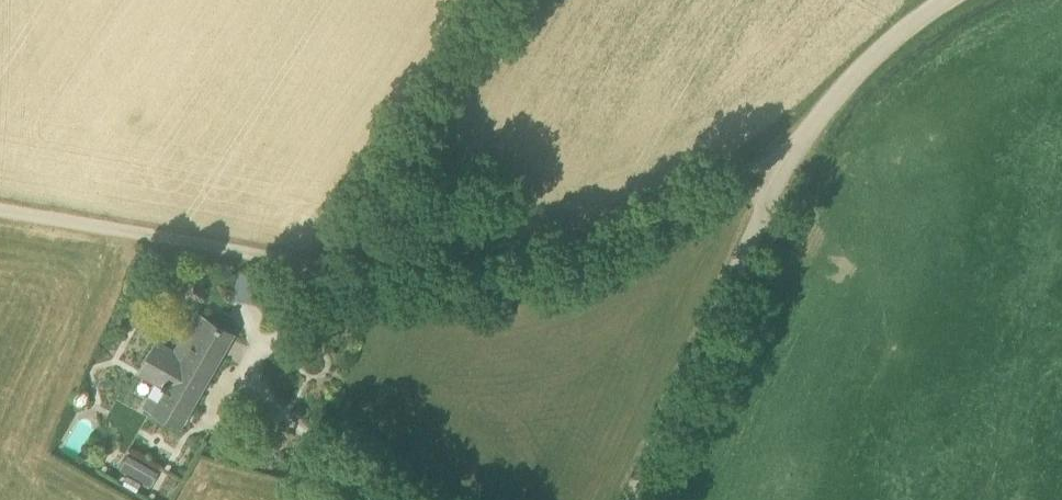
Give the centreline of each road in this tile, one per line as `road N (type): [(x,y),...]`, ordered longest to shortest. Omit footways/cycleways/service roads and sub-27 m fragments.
road 1 (unclassified): [(155,238),(258,258),(518,275),(749,170),(810,132)]
road 2 (unclassified): [(631,499),(771,195),(810,132)]
road 3 (unclassified): [(810,132),(949,0)]
road 4 (track): [(0,211),(155,238)]

